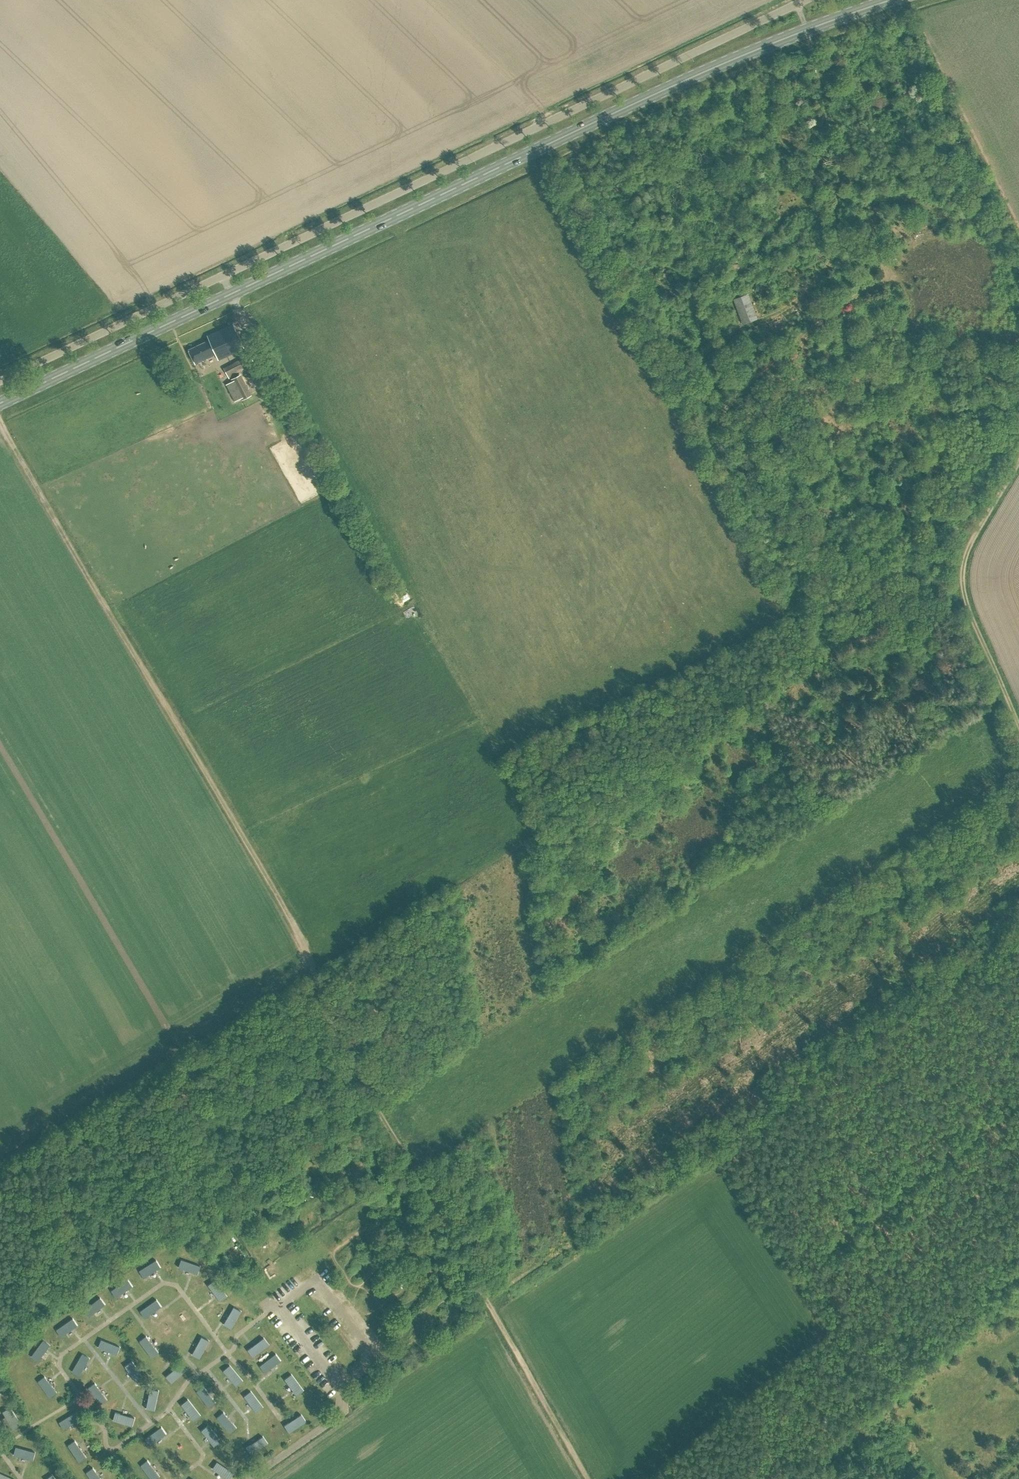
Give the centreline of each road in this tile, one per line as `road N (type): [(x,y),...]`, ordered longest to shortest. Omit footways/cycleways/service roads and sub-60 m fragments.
road 1 (track): [(589,1478),(374,1109),(297,926),(0,421)]
road 2 (primary): [(0,403),(623,107),(888,0)]
road 3 (unclassified): [(0,380),(804,0)]
road 4 (track): [(379,1366),(397,1367),(646,1197),(694,1151),(837,1055),(936,965),(1018,907)]
road 5 (track): [(1018,729),(961,580),(977,527),(1018,459)]
road 6 (track): [(811,45),(840,157),(836,262)]

